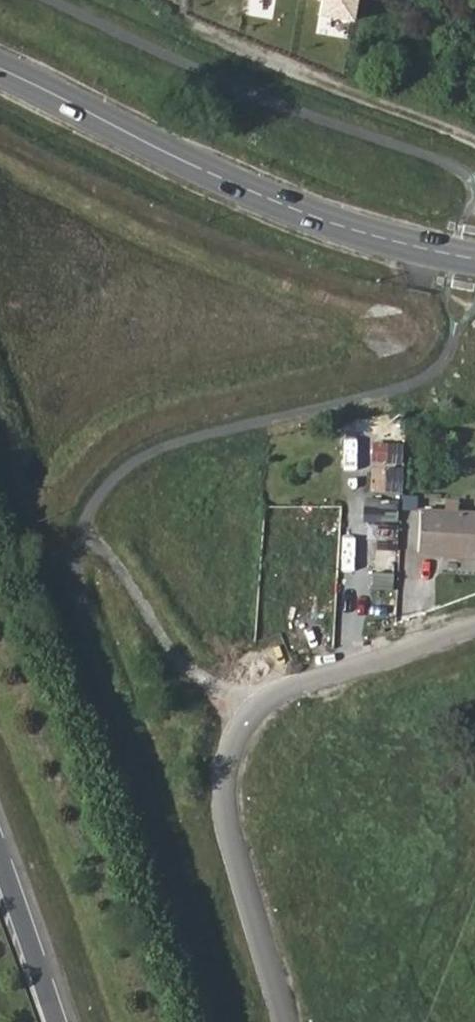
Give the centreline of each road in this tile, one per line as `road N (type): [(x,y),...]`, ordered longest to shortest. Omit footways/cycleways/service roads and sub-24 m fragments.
road 1 (residential): [(474,633),(285,702),(261,717),(241,745),(238,832),(292,1021)]
road 2 (tertiary): [(0,68),(281,202),(474,258)]
road 3 (primary): [(56,1021),(0,859)]

